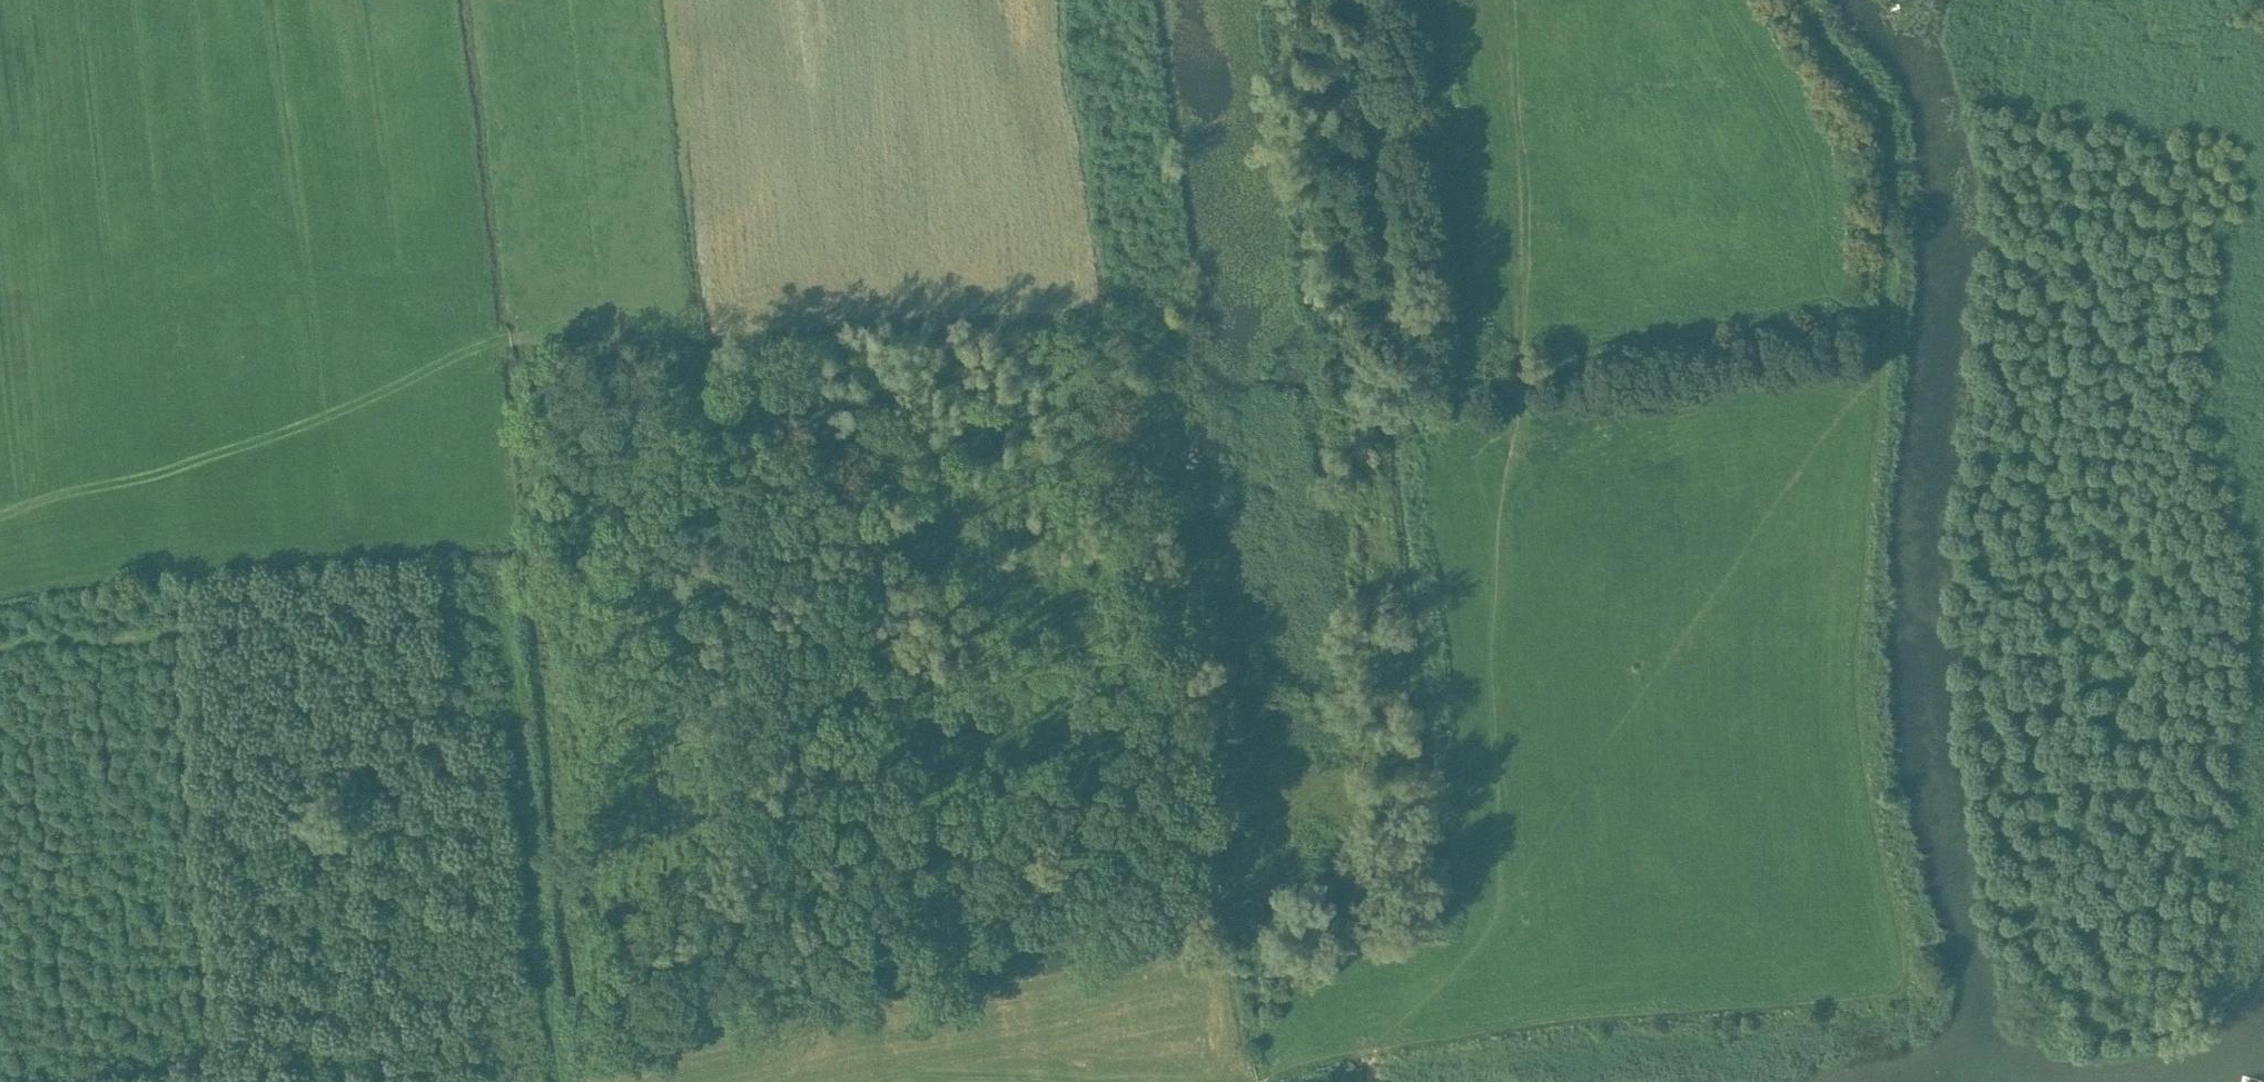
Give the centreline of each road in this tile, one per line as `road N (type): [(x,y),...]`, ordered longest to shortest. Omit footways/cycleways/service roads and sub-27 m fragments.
road 1 (track): [(1497,907),(1521,399),(1496,0)]
road 2 (track): [(896,1081),(1092,1081)]

